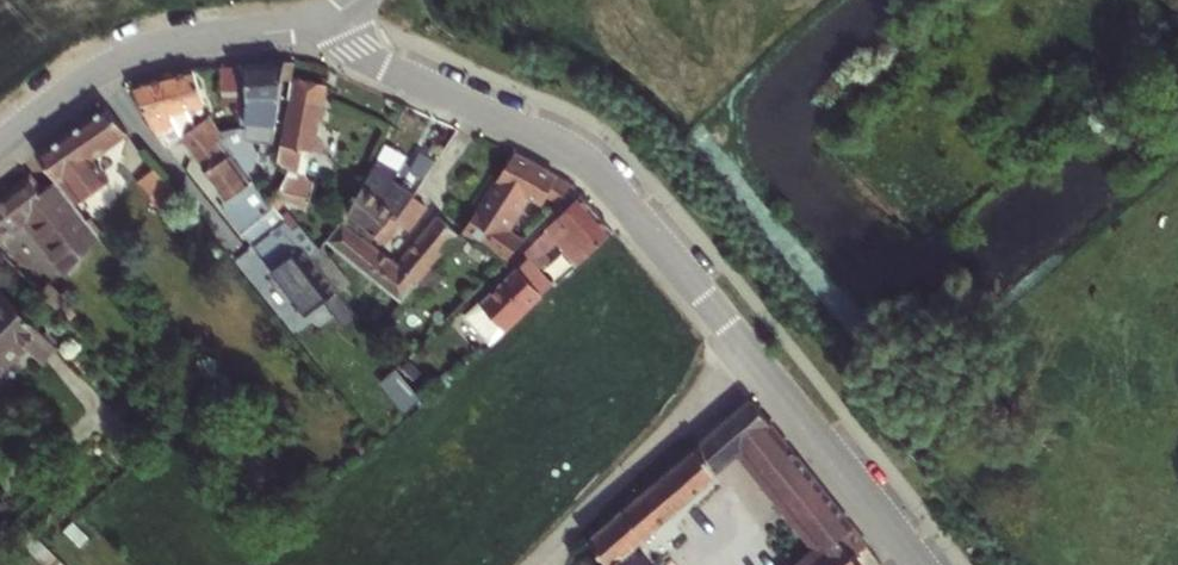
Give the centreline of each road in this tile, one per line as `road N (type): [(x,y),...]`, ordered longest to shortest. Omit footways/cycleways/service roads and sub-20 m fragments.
road 1 (residential): [(319,23),(354,57),(550,142),(597,173),(919,564)]
road 2 (residential): [(0,143),(127,60),(204,37),(319,23)]
road 3 (track): [(525,564),(749,354)]

